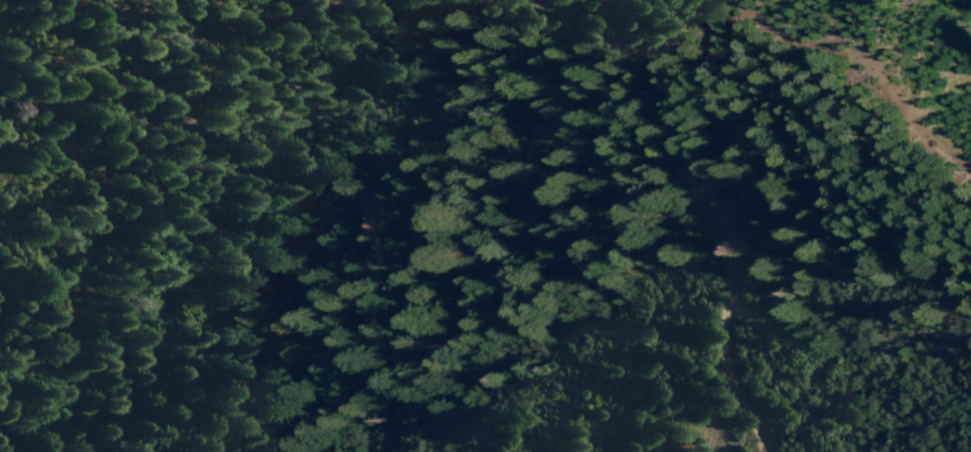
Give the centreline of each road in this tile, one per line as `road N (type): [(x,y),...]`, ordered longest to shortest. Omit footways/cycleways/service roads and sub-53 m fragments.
road 1 (track): [(603,0),(718,260),(728,375),(761,451)]

